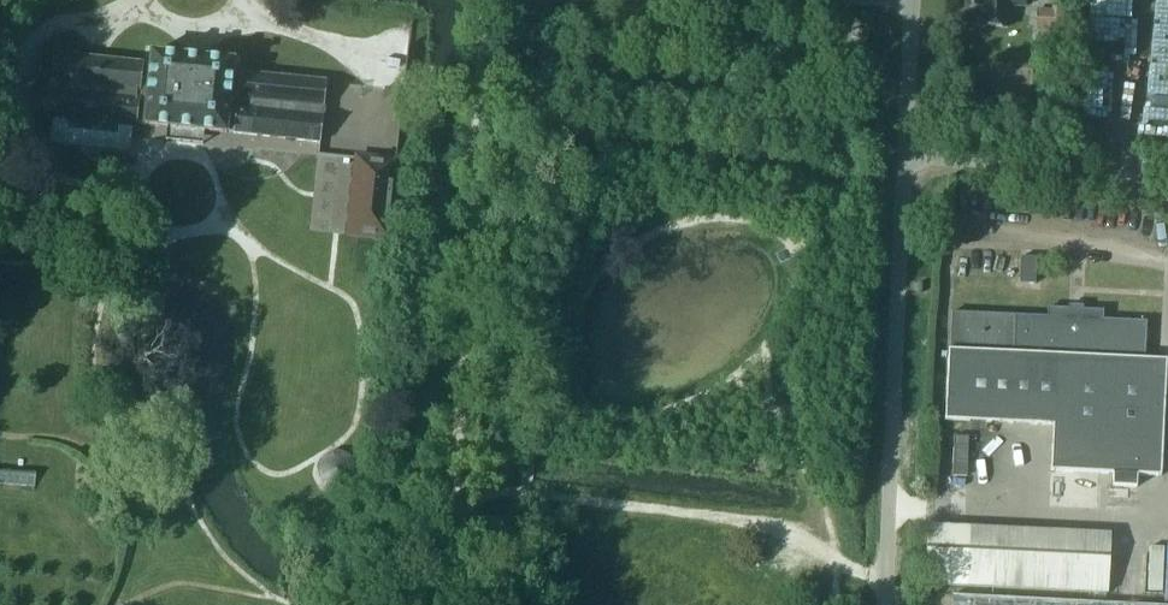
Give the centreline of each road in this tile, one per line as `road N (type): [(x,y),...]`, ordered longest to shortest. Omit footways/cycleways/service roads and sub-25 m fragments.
road 1 (unclassified): [(886,604),(904,153)]
road 2 (track): [(459,493),(768,522),(800,532),(864,575),(887,578)]
road 3 (unclassified): [(904,153),(1167,194)]
road 4 (unclassified): [(904,153),(911,0)]

